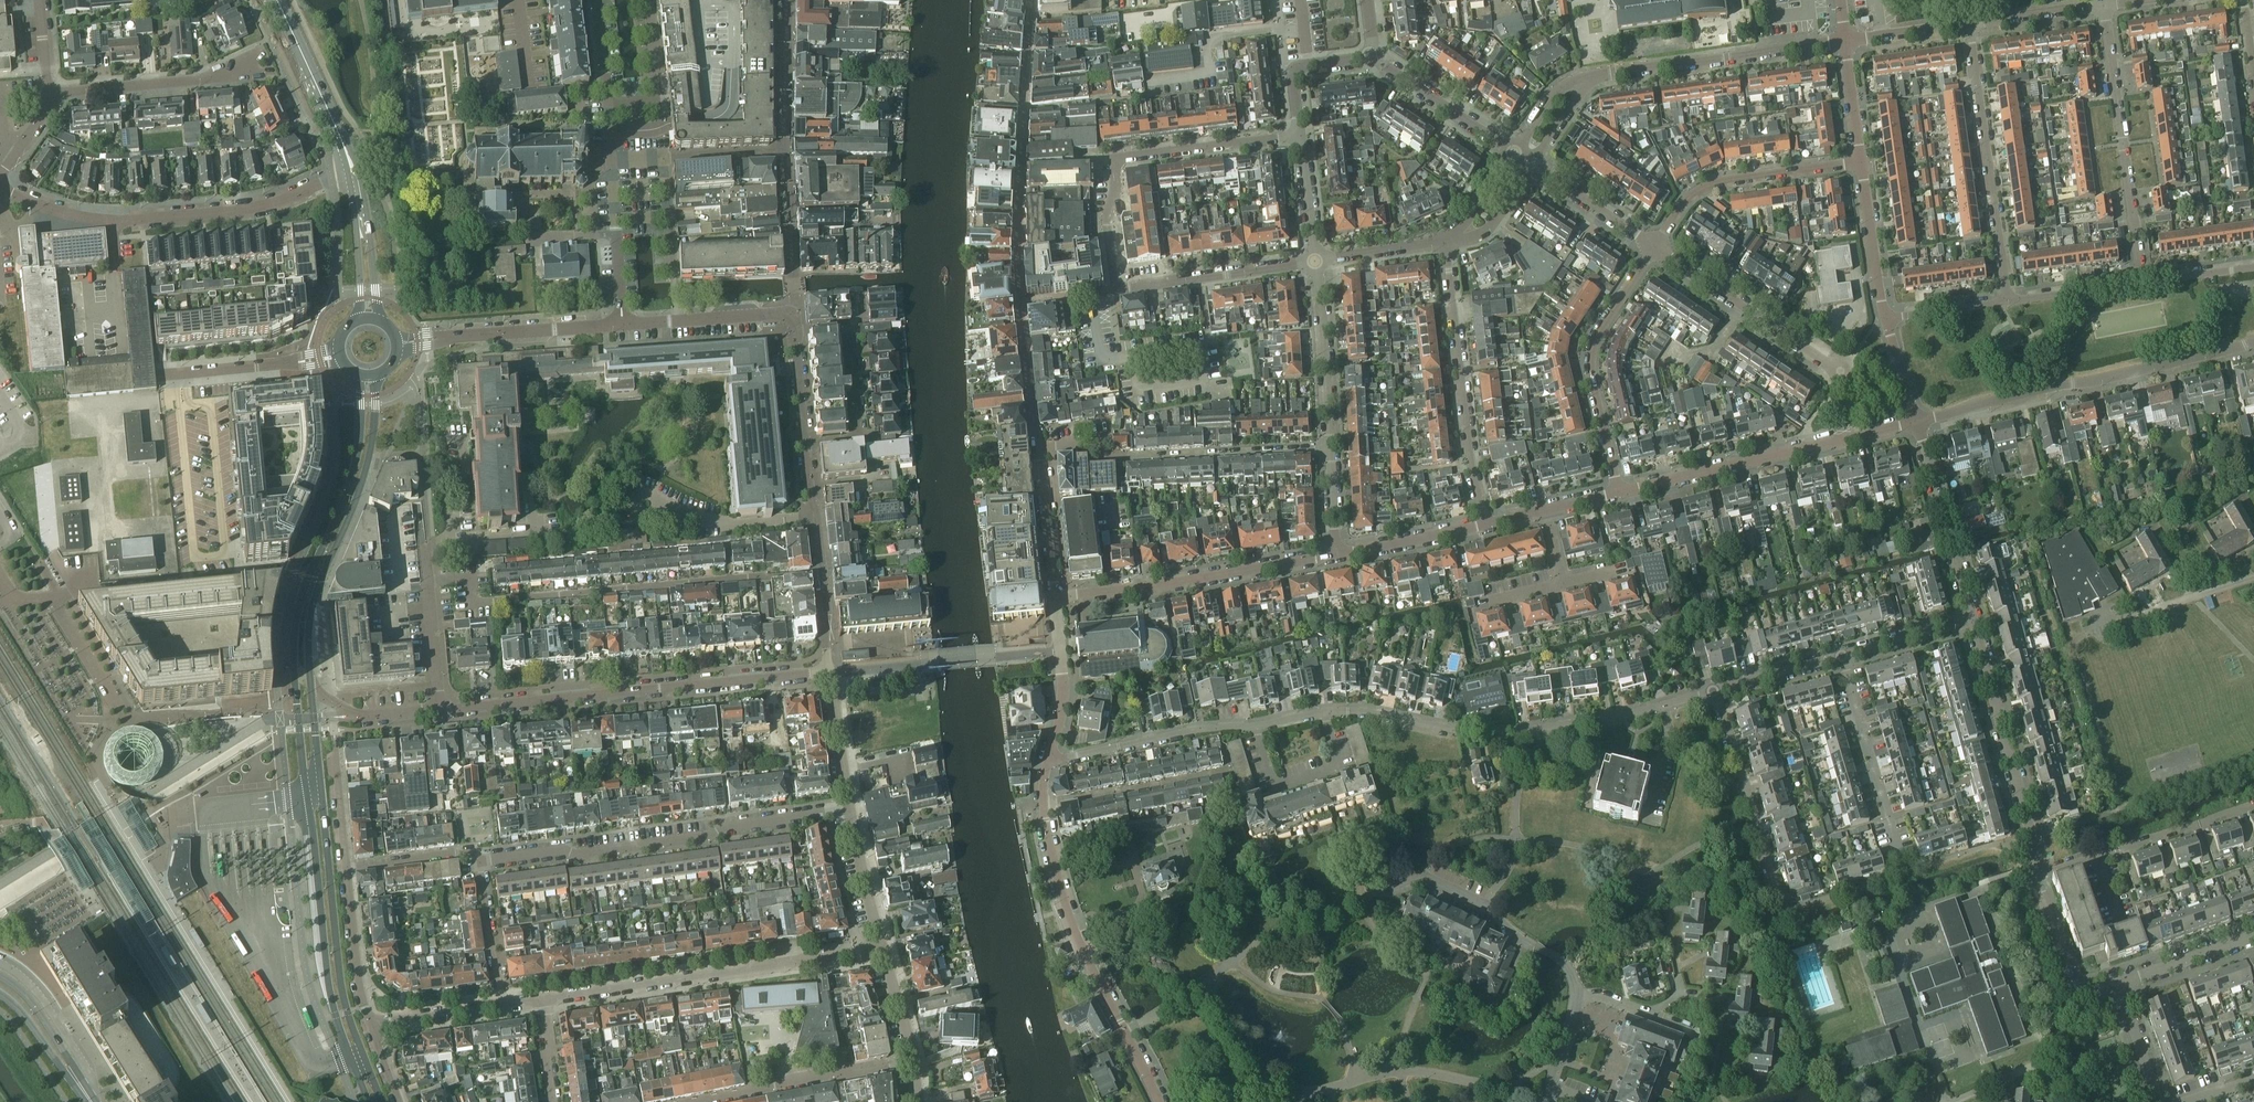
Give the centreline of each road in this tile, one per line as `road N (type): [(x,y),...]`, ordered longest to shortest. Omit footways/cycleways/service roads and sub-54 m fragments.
road 1 (residential): [(1048,761),(1322,713),(1449,729),(1543,728),(1716,693)]
road 2 (secondary): [(309,577),(293,633),(296,703),(328,982),(368,1101)]
road 3 (secondary): [(382,1101),(344,1000),(310,685)]
road 4 (residential): [(822,572),(473,603),(471,578),(428,582)]
road 5 (residential): [(1124,1033),(1261,940),(1423,880),(1485,905)]
road 6 (residential): [(437,710),(828,673)]
road 7 (residential): [(481,863),(712,837),(725,826),(849,807)]
road 8 (residential): [(348,175),(258,208),(113,221),(71,216),(0,185)]
road 9 (residential): [(1916,421),(2253,341)]
road 10 (residential): [(543,1000),(882,948)]
road 11 (unclassified): [(622,325),(597,0)]
road 12 (residential): [(1114,291),(1108,227),(1114,164),(1300,136)]
road 13 (residential): [(1619,491),(1916,421)]
road 14 (residential): [(1477,525),(1445,241)]
road 15 (residential): [(1057,596),(1337,555)]
road 16 (residential): [(2143,283),(2103,5)]
road 17 (residential): [(2008,301),(1969,25)]
road 18 (residential): [(1581,85),(1848,43)]
road 19 (residential): [(1619,491),(1590,347),(1655,246)]
road 20 (residential): [(2036,879),(1971,621)]
road 21 (residential): [(309,577),(54,595)]
road 22 (residential): [(1124,1033),(1074,931),(1043,805)]
road 23 (residential): [(1655,246),(1681,205),(1713,182),(1864,161)]
road 24 (residential): [(2036,879),(2253,806)]
road 25 (residential): [(1782,912),(1716,693)]
road 26 (residential): [(1842,371),(1655,246)]
road 27 (residential): [(1330,448),(1109,457)]
road 28 (residential): [(1057,596),(1042,448),(1082,442),(1109,457)]
road 29 (residential): [(1903,867),(1840,658)]
road 30 (secondary): [(321,580),(369,456),(374,374)]
road 31 (residential): [(796,332),(848,327),(858,434),(805,445)]
road 32 (secondary): [(360,374),(354,471),(309,577)]
road 33 (residential): [(48,95),(198,80),(255,63)]
road 34 (residential): [(1971,621),(1916,421)]
road 35 (residential): [(712,1101),(914,1063)]
road 36 (residential): [(1114,291),(1315,262)]
road 37 (secondary): [(362,182),(285,0)]
road 38 (secondary): [(271,0),(348,175)]
road 39 (residential): [(1043,805),(1228,770)]
road 40 (residential): [(1330,448),(1315,262)]
road 41 (unclassified): [(622,325),(794,317)]
road 42 (residential): [(1514,154),(1372,57)]
road 43 (unclassified): [(455,336),(622,325)]
road 44 (residential): [(1048,761),(1061,705),(1057,596)]
road 45 (residential): [(2118,984),(2092,993),(2072,984),(2036,879)]
road 46 (residential): [(1886,319),(1864,161)]
road 47 (residential): [(370,1026),(347,870)]
road 48 (residential): [(1655,246),(1531,163)]
road 49 (residential): [(1300,136),(1297,66),(1372,57)]
road 50 (residential): [(882,948),(849,807)]
road 51 (residential): [(503,1006),(481,863)]
road 52 (secondary): [(348,175),(361,319)]
road 53 (residential): [(1337,555),(1477,525)]
road 54 (residential): [(2118,984),(2253,937)]
road 55 (residential): [(347,870),(469,853),(481,863)]
road 56 (tertiary): [(80,1087),(35,1006),(0,976)]
road 57 (secondary): [(376,319),(362,182)]
road 58 (residential): [(2008,301),(2143,283)]
road 59 (residential): [(1840,658),(1971,621)]
road 60 (residential): [(437,710),(362,716),(310,685)]
road 61 (residential): [(849,807),(828,673)]
road 62 (residential): [(1969,25),(2103,5)]
road 63 (residential): [(370,1026),(503,1006)]
road 64 (residential): [(1577,995),(1574,975),(1559,960),(1485,905)]
road 65 (residential): [(1315,262),(1445,241)]
road 66 (residential): [(1716,693),(1840,658)]
road 67 (residential): [(437,710),(428,582)]
road 68 (residential): [(805,445),(822,572)]
road 69 (residential): [(1315,262),(1300,136)]
road 70 (residential): [(347,870),(335,744)]
road 71 (residential): [(2159,1101),(2118,984)]
road 72 (residential): [(1886,319),(2008,301)]
road 73 (tertiary): [(0,994),(80,1087)]
road 74 (residential): [(1848,43),(1969,25)]

